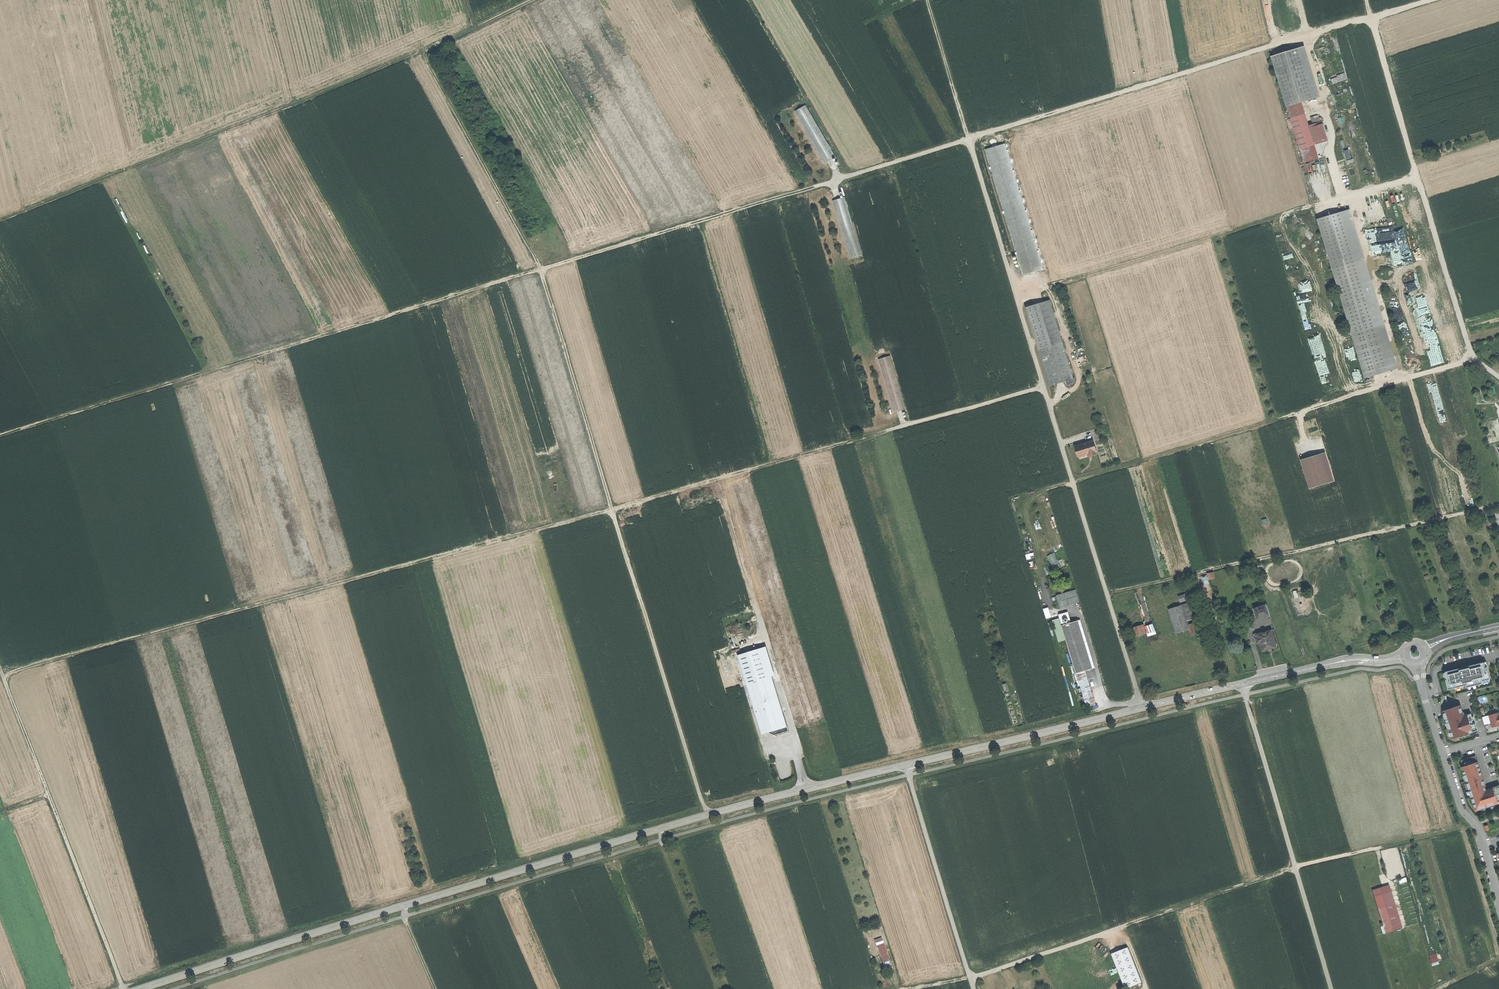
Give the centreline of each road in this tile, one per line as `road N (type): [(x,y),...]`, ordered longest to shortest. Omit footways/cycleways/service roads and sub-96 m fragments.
road 1 (tertiary): [(1331,664),(707,815),(138,988)]
road 2 (track): [(1044,385),(5,673)]
road 3 (track): [(0,435),(969,138)]
road 4 (track): [(0,220),(531,0)]
road 5 (track): [(707,815),(541,267)]
road 6 (track): [(1372,16),(1474,358),(1299,413)]
road 7 (track): [(969,138),(1372,16)]
road 8 (track): [(1017,296),(1418,174)]
road 9 (track): [(1107,593),(1498,506)]
road 10 (track): [(0,660),(127,988)]
road 11 (track): [(1381,869),(1376,848),(1295,867),(1128,925)]
road 12 (track): [(1074,482),(1299,413)]
road 13 (track): [(969,138),(928,0)]

